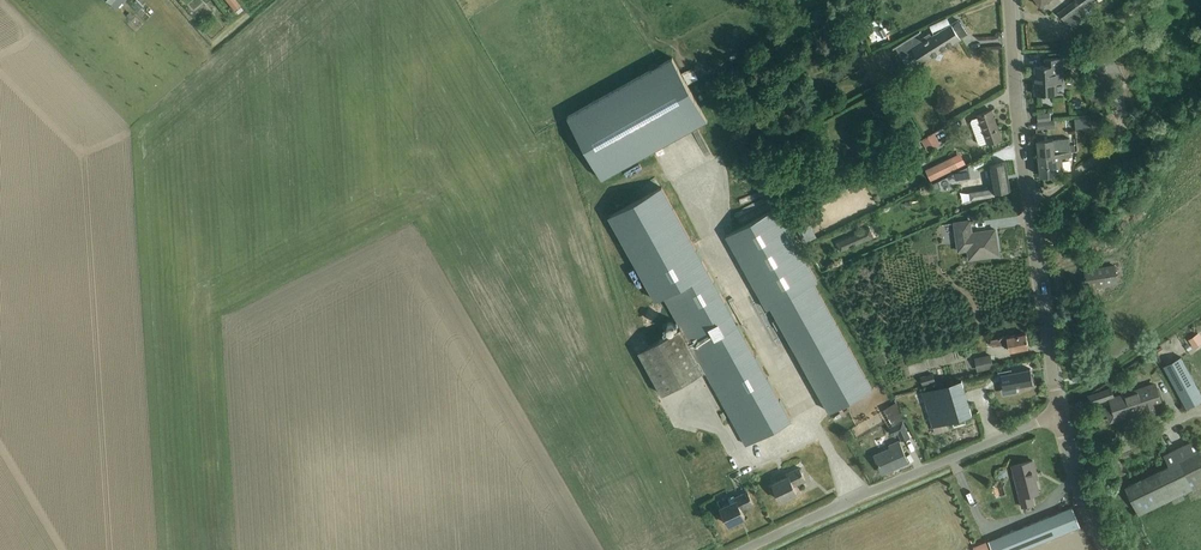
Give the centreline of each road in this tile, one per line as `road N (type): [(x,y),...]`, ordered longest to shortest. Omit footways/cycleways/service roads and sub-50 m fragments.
road 1 (unclassified): [(1060,414),(1011,0)]
road 2 (residential): [(745,549),(1060,414)]
road 3 (residential): [(1107,549),(1060,414)]

